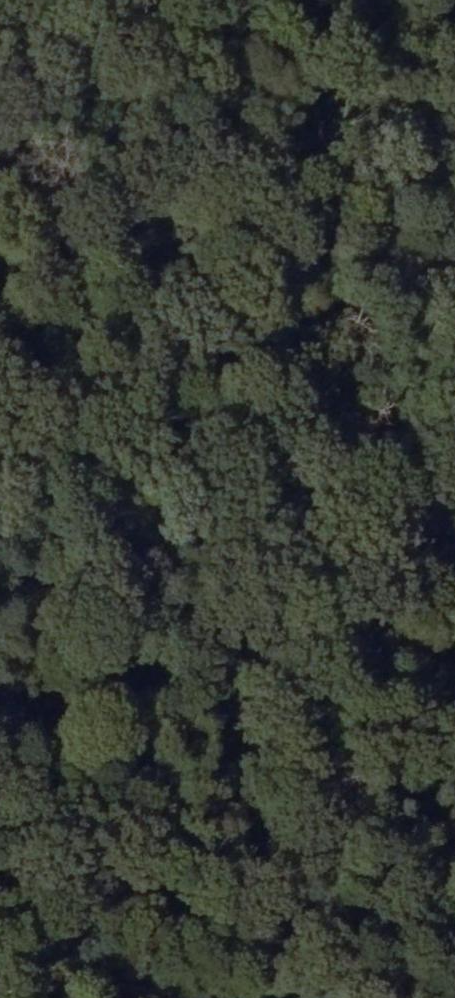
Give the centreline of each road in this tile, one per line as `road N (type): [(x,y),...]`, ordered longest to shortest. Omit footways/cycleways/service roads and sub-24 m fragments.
road 1 (track): [(0,966),(208,997)]

